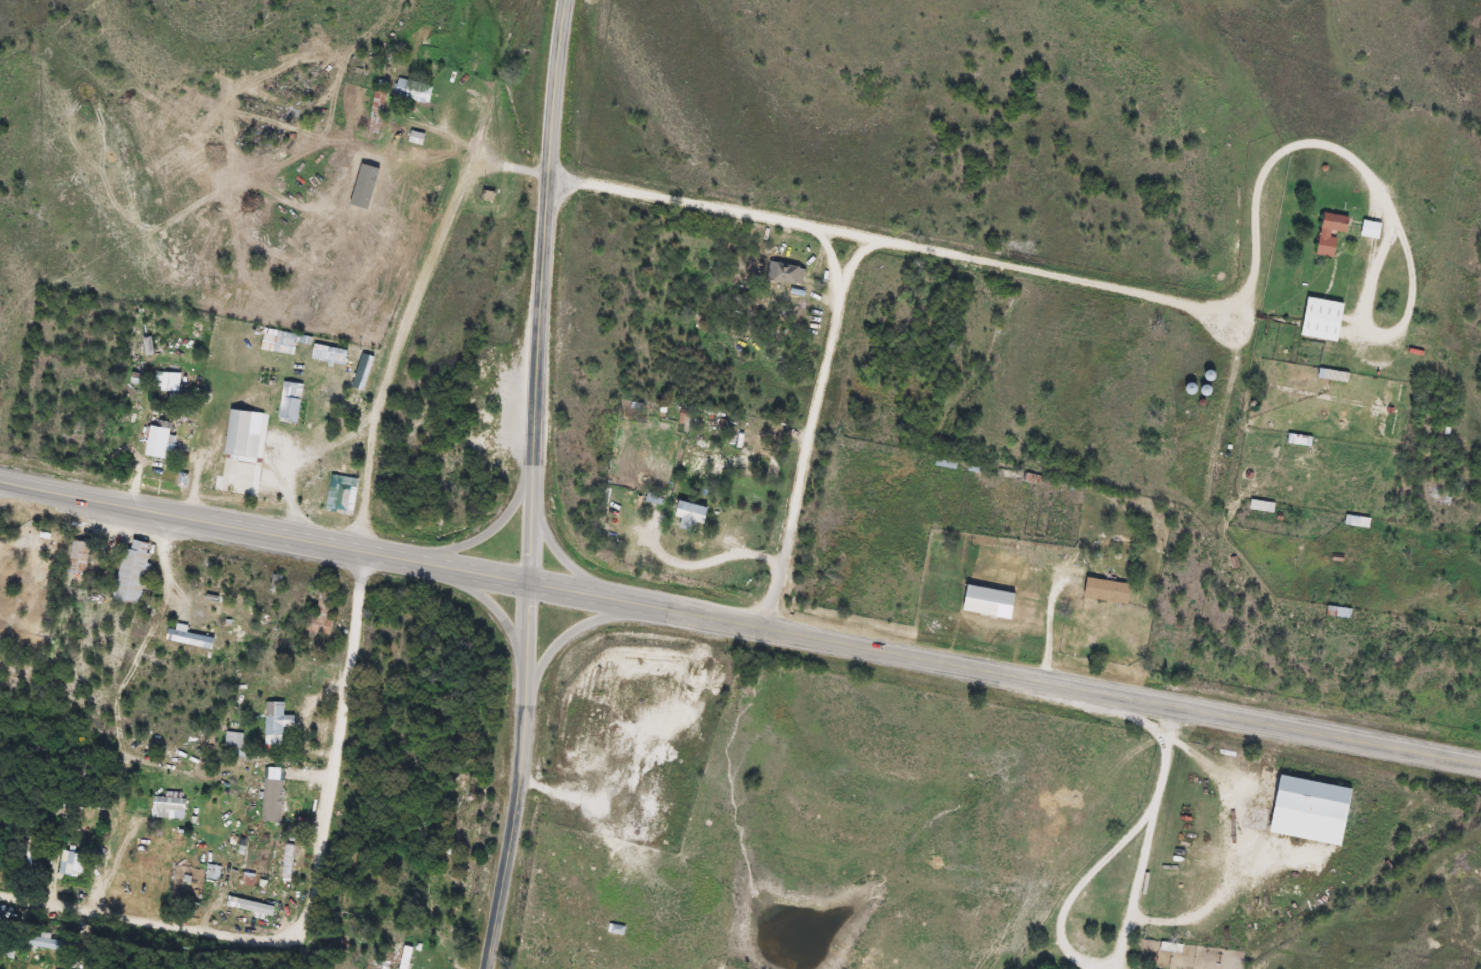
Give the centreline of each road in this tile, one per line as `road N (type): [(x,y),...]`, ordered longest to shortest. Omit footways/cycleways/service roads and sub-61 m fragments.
road 1 (primary): [(1480,761),(0,479)]
road 2 (secondary): [(493,968),(526,796),(536,457),(575,0)]
road 3 (residential): [(1235,307),(556,173)]
road 4 (residential): [(364,547),(382,397),(533,0)]
road 5 (residential): [(95,910),(120,783),(125,696),(171,590),(170,513)]
road 6 (residential): [(772,623),(842,281),(821,230)]
road 7 (residential): [(305,946),(364,547)]
road 8 (residential): [(1086,883),(1157,807),(1130,930),(1111,963),(1089,959),(1064,935),(1064,915),(1086,883)]
road 9 (residential): [(1235,307),(1248,300),(1256,267),(1260,188),(1287,152),(1306,144),(1336,147),(1393,214)]
road 10 (residential): [(305,946),(0,891)]
road 11 (residential): [(1372,285),(1393,214),(1412,267),(1414,312),(1398,339),(1378,340),(1371,330),(1372,285)]
road 12 (primary): [(645,601),(573,542),(536,457)]
road 13 (primary): [(437,561),(512,624),(532,701)]
road 14 (primary): [(532,701),(539,673),(565,640),(645,601)]
road 15 (primary): [(536,457),(497,527),(437,561)]

